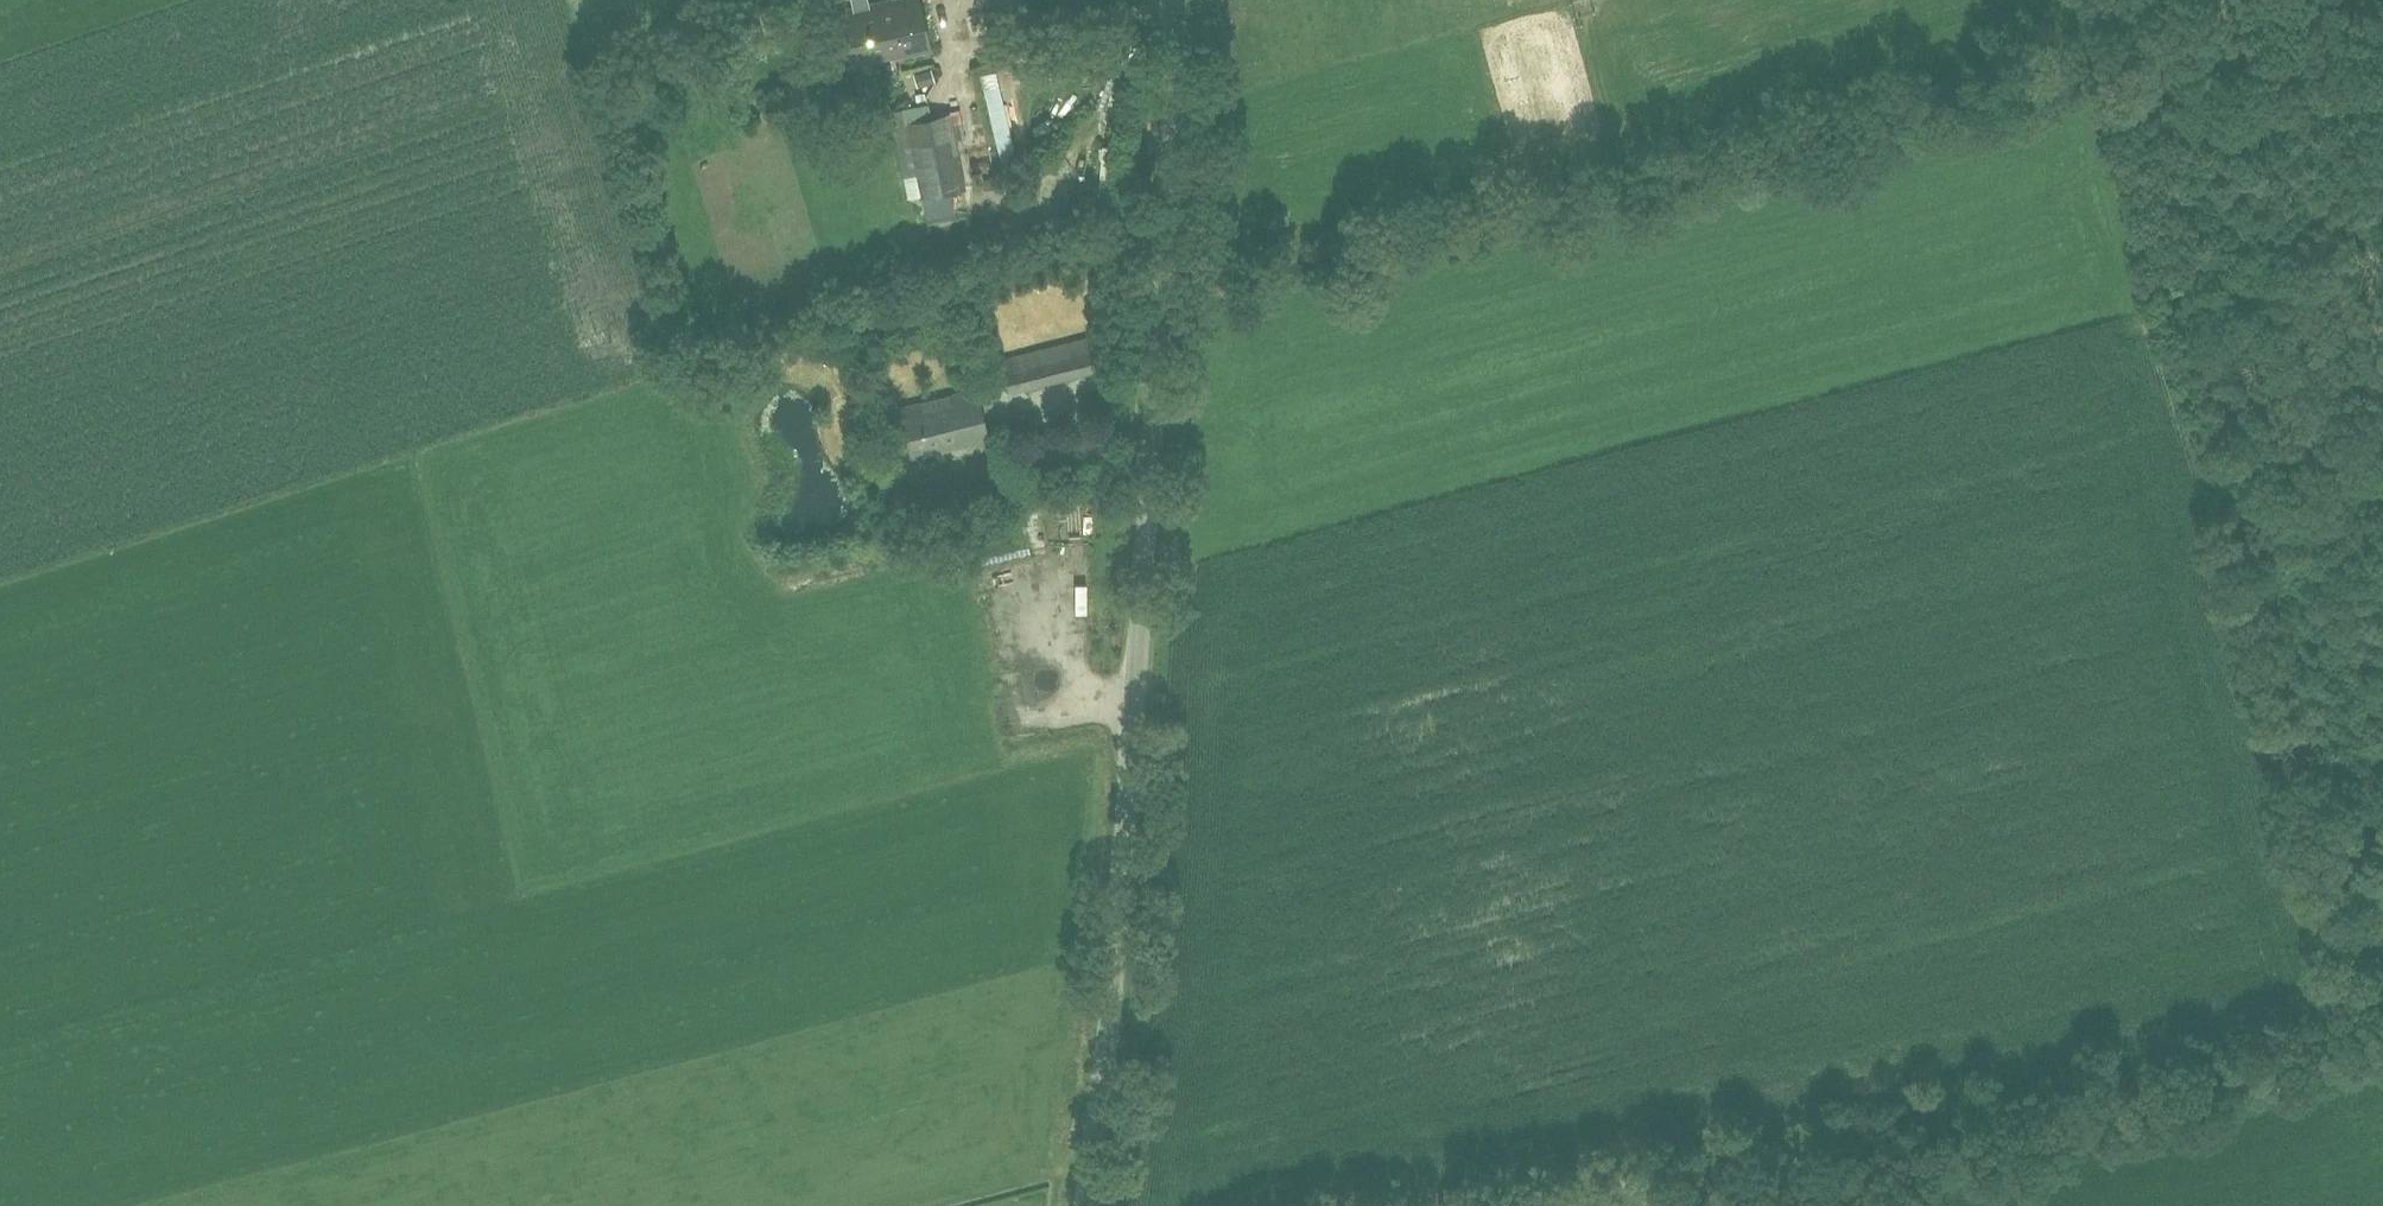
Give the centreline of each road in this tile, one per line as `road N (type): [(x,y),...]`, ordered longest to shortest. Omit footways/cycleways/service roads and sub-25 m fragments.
road 1 (unclassified): [(1084,1205),(1115,964),(1177,0)]
road 2 (track): [(2317,0),(1162,301)]

